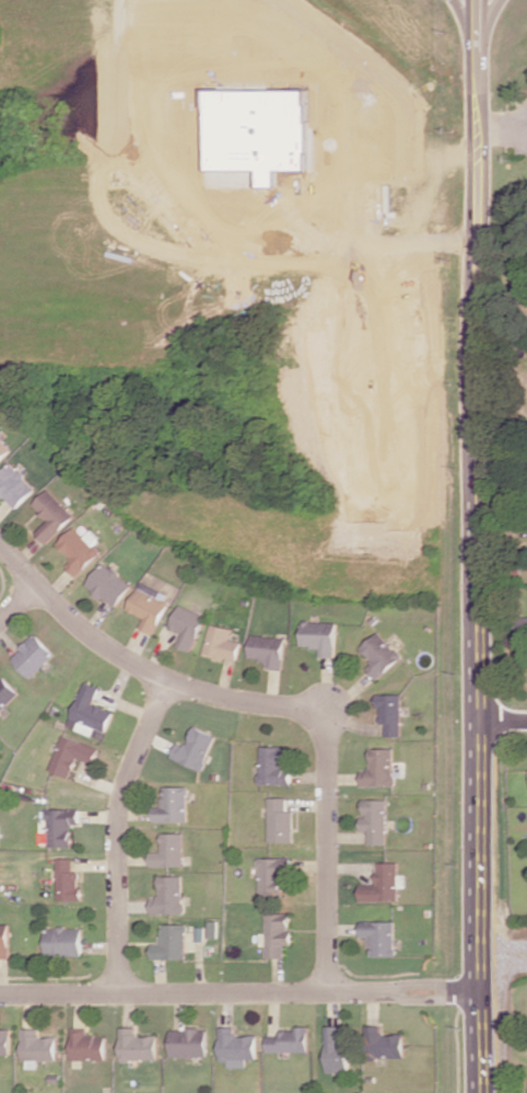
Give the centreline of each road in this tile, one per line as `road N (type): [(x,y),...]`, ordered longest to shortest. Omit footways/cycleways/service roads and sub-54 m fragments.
road 1 (secondary): [(486,1092),(483,0)]
road 2 (residential): [(0,996),(328,991),(438,1000),(485,993)]
road 3 (residential): [(316,720),(155,677),(80,625),(0,544)]
road 4 (residential): [(166,682),(120,804),(116,994)]
road 5 (residential): [(328,991),(329,763),(316,720)]

